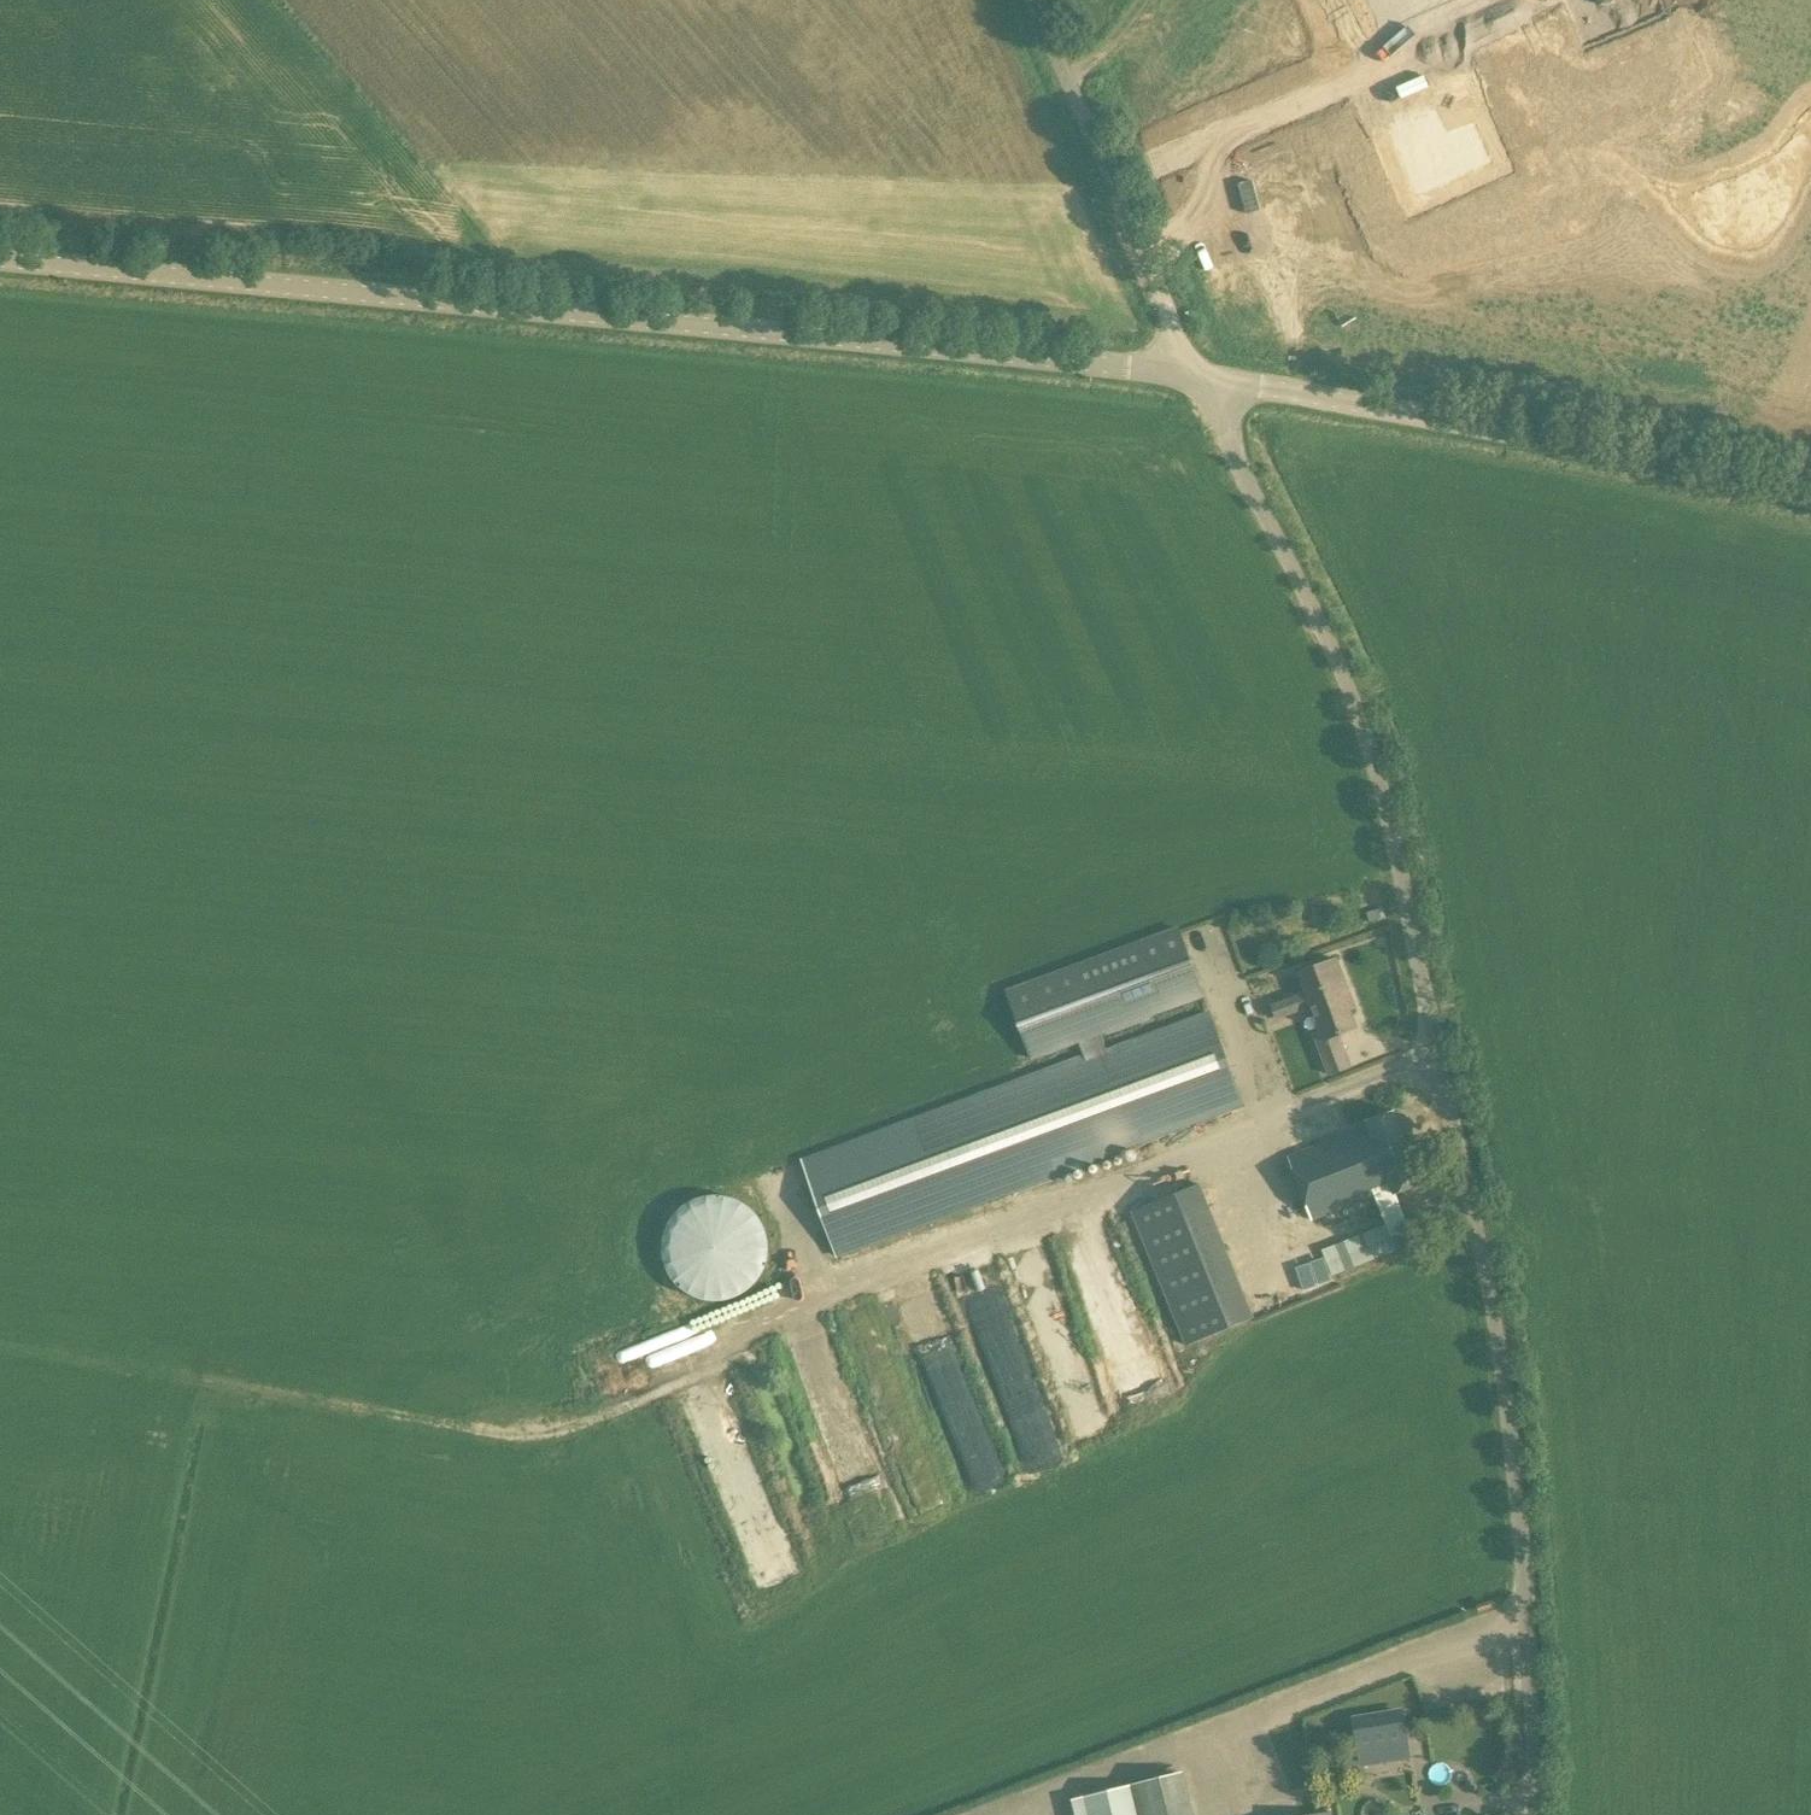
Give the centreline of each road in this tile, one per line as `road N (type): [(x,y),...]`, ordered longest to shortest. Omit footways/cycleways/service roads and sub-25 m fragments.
road 1 (unclassified): [(1545,1814),(1512,1357),(1399,832),(1375,747),(1197,376)]
road 2 (unclassified): [(1197,376),(0,259)]
road 3 (unclassified): [(1810,497),(1197,376)]
road 4 (unclassified): [(1197,376),(1031,0)]

